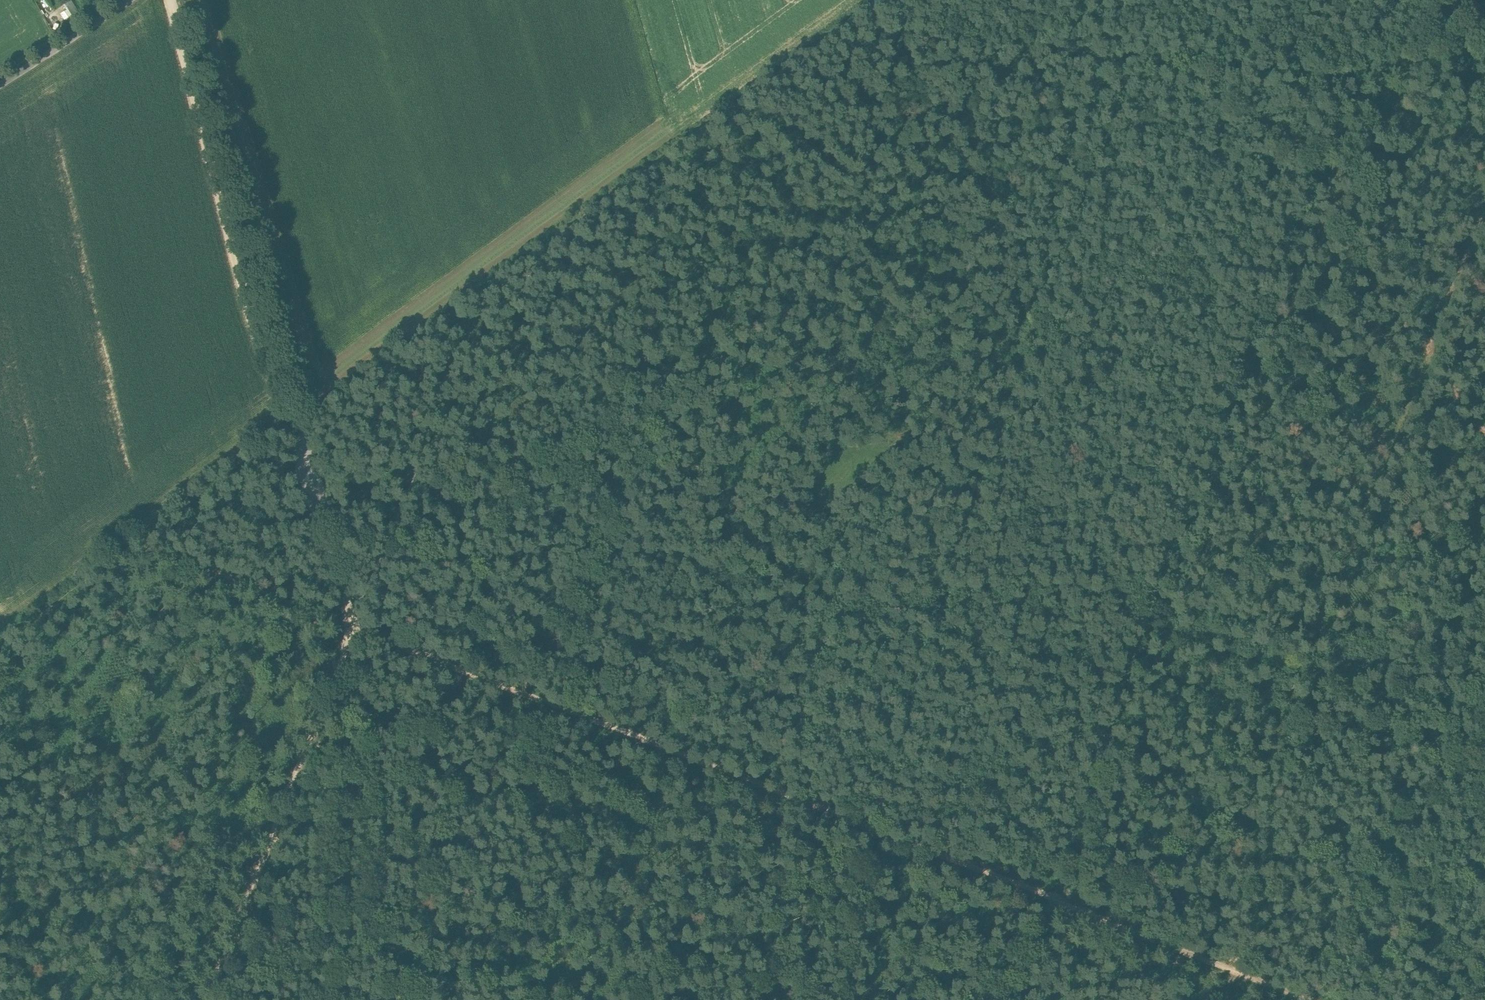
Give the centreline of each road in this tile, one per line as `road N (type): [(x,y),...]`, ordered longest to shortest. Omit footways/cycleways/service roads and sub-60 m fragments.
road 1 (track): [(1055,899),(1355,75)]
road 2 (track): [(356,624),(1055,899)]
road 3 (track): [(329,402),(490,295),(515,266),(877,0)]
road 4 (track): [(305,449),(170,0)]
road 5 (track): [(208,999),(356,624)]
road 6 (track): [(356,624),(490,295)]
road 7 (track): [(1055,899),(1311,999)]
road 8 (track): [(305,449),(356,624)]
road 9 (unclassified): [(0,85),(130,0)]
road 10 (track): [(1484,51),(1355,75)]

